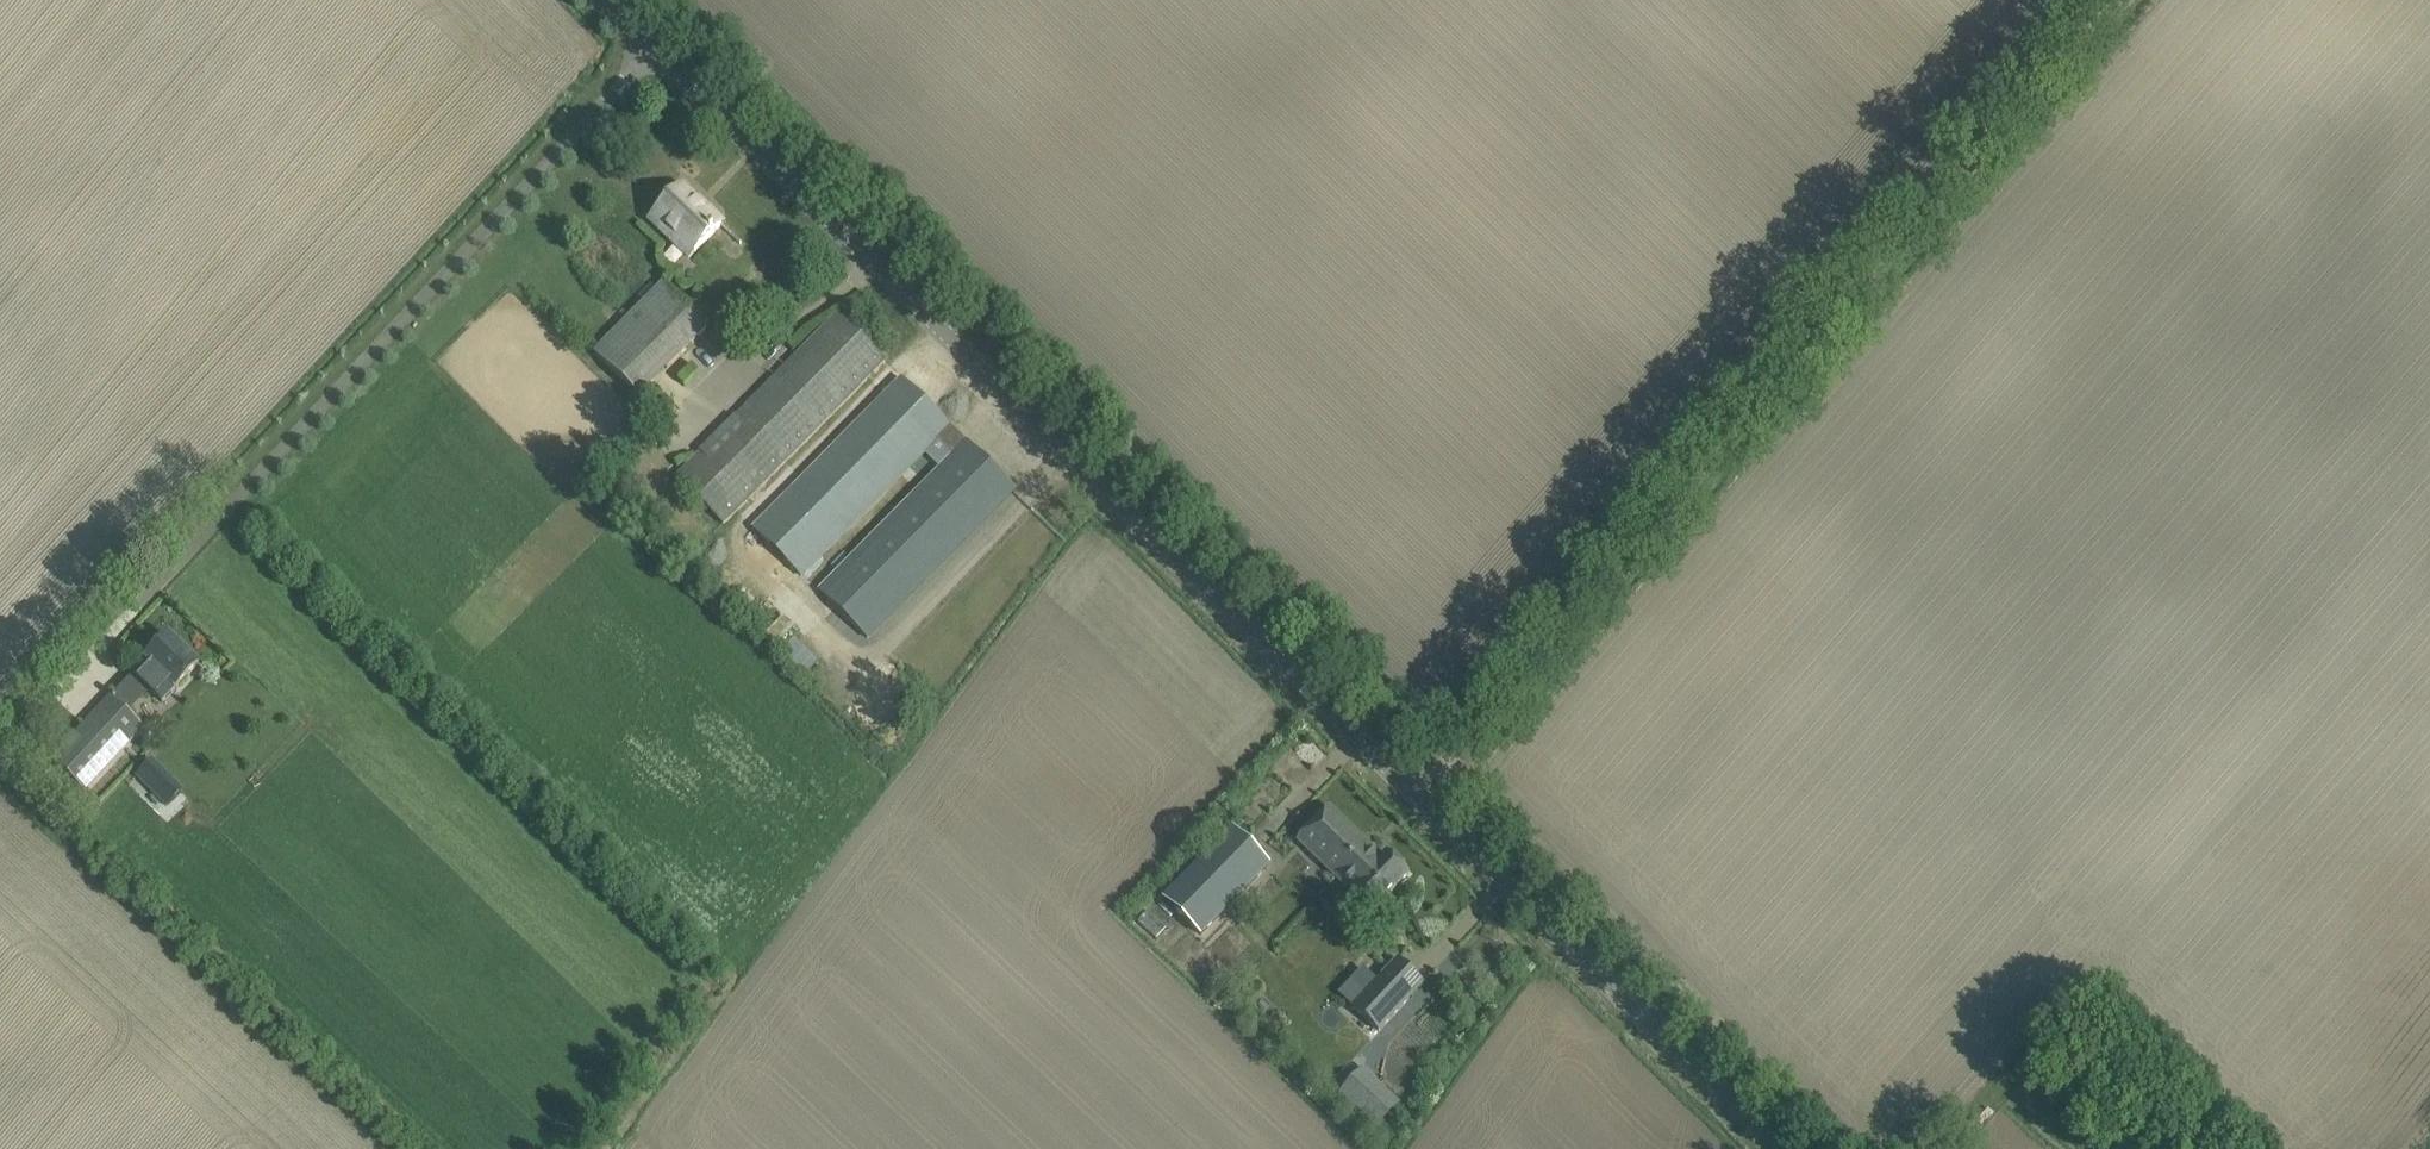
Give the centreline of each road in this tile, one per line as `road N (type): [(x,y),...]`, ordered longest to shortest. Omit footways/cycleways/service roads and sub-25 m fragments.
road 1 (unclassified): [(1783,1148),(655,48)]
road 2 (track): [(2118,0),(1418,794)]
road 3 (unclassified): [(125,616),(655,48)]

